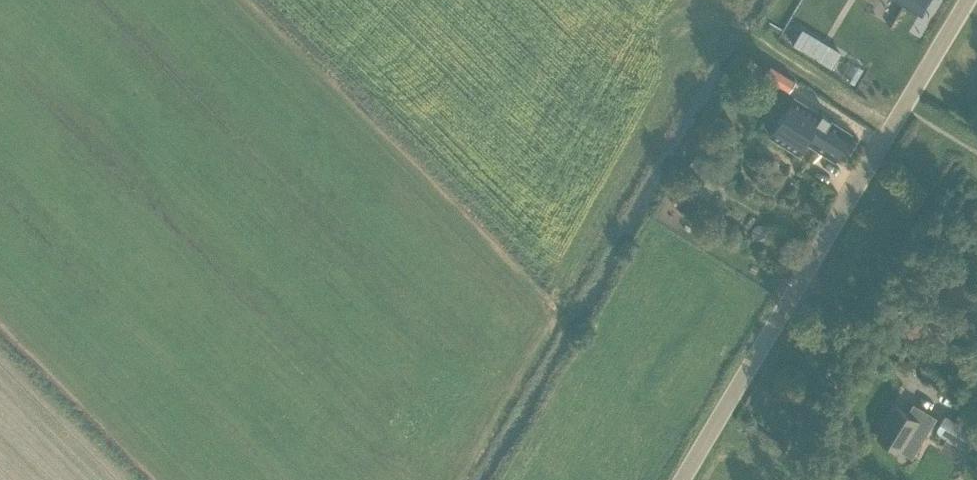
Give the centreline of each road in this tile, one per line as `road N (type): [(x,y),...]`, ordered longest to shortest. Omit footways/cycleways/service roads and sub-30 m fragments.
road 1 (unclassified): [(677,479),(967,0)]

